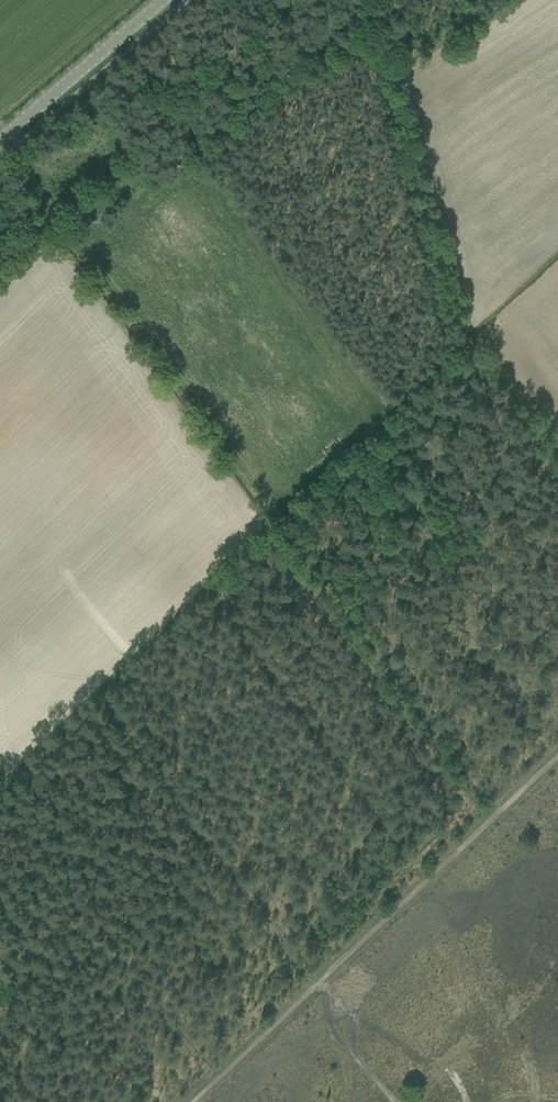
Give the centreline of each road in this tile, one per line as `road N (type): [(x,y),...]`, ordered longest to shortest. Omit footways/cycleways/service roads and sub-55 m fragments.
road 1 (track): [(501,808),(67,234),(11,131)]
road 2 (track): [(557,753),(192,1101)]
road 3 (tertiary): [(0,140),(165,0)]

